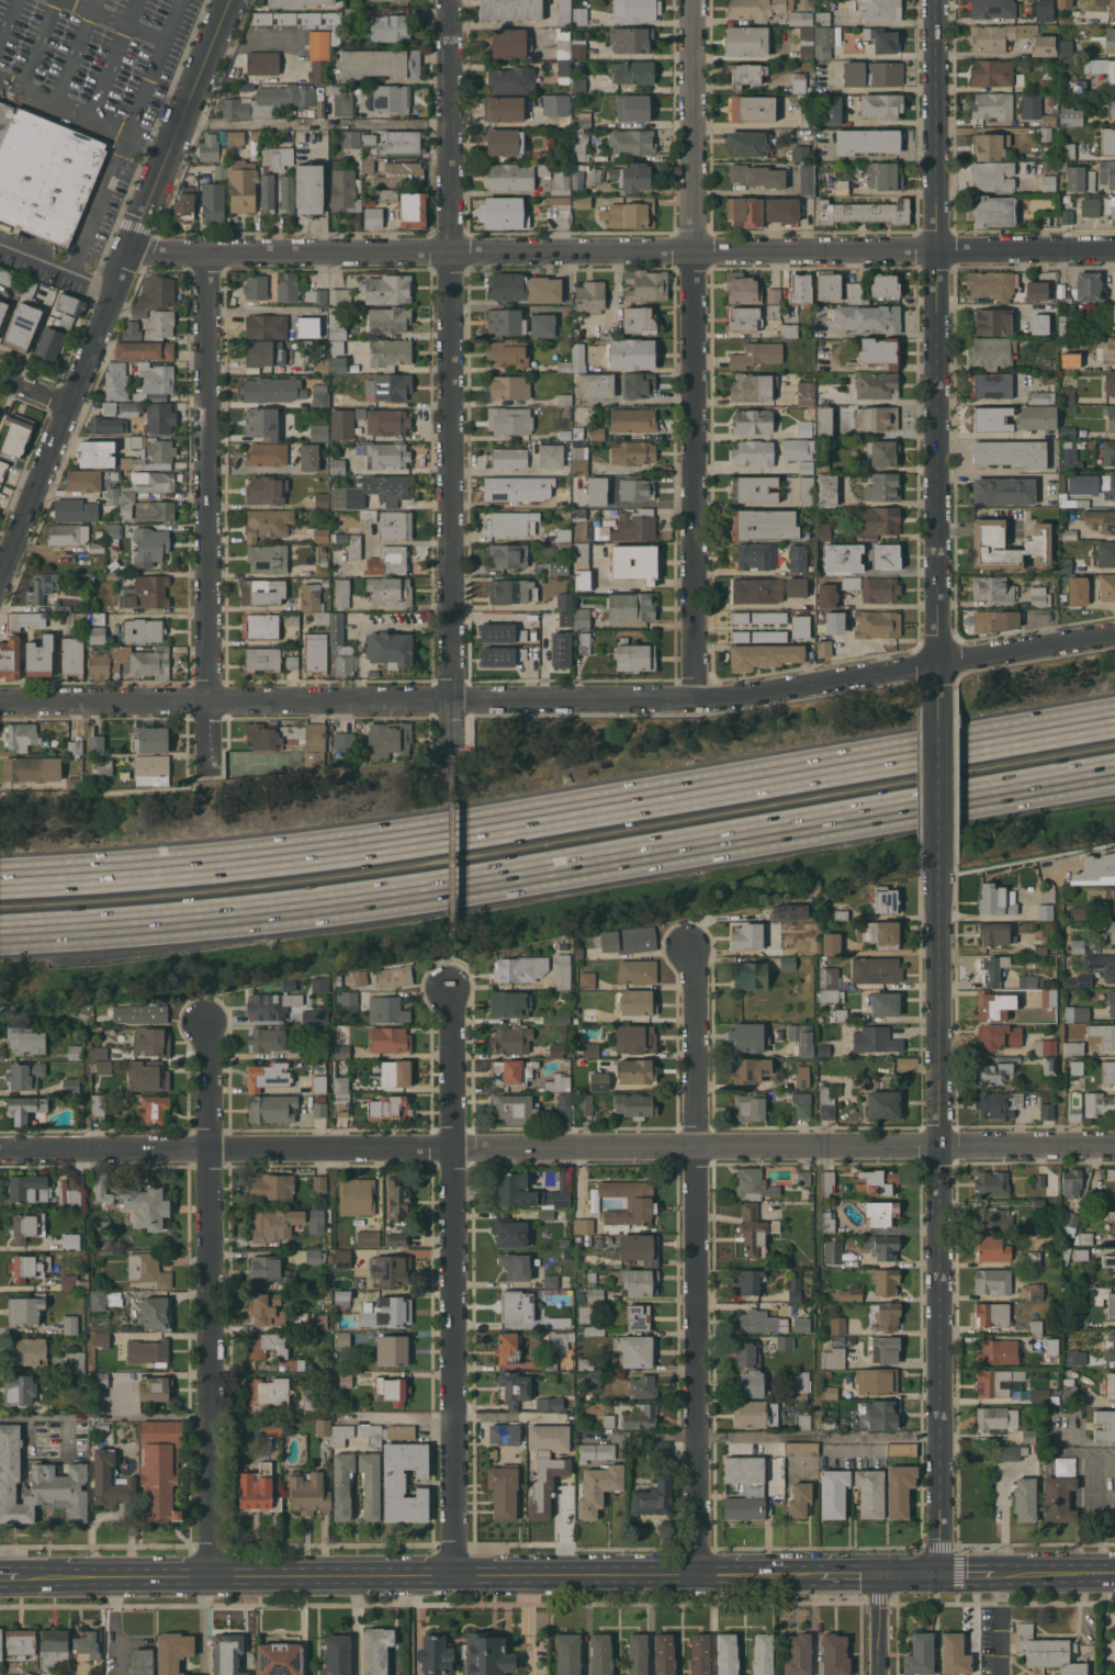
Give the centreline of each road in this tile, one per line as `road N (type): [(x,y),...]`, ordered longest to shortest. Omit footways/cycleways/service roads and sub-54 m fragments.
road 1 (motorway): [(1114,723),(431,841),(168,874),(0,883)]
road 2 (motorway): [(0,934),(444,893),(1114,775)]
road 3 (residential): [(1114,636),(696,702),(0,704)]
road 4 (residential): [(1114,1146),(0,1150)]
road 5 (residential): [(1114,249),(209,254),(133,247)]
road 6 (secondary): [(819,1574),(24,1580)]
road 7 (residential): [(452,0),(451,741)]
road 8 (tertiary): [(937,863),(939,1574)]
road 9 (residential): [(695,0),(696,702)]
road 10 (residential): [(688,947),(698,985),(699,1574)]
road 11 (tertiary): [(231,0),(0,578)]
road 12 (residential): [(448,987),(452,1575)]
road 13 (residential): [(209,1022),(211,1575)]
road 14 (residential): [(209,254),(209,764)]
road 15 (tertiary): [(938,250),(937,687)]
road 16 (tertiary): [(938,0),(938,250)]
road 17 (tertiary): [(937,687),(937,863)]
road 18 (secondary): [(1114,1573),(994,1574)]

